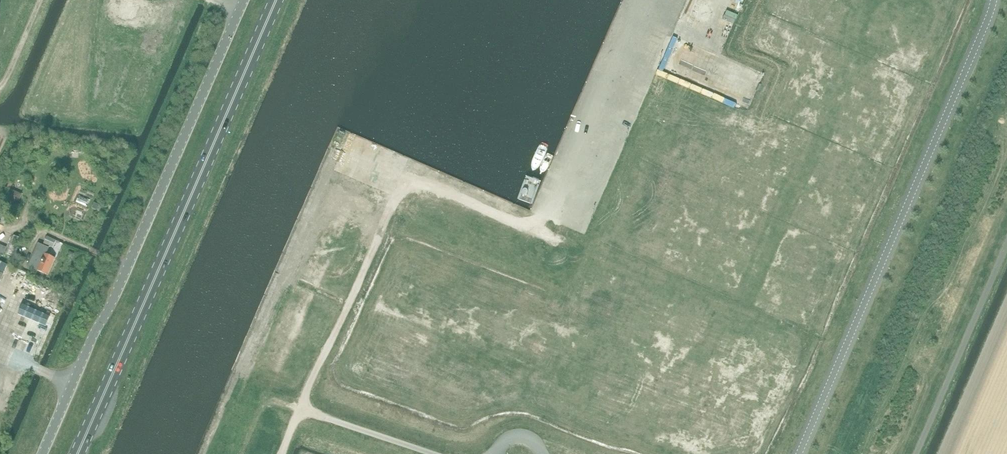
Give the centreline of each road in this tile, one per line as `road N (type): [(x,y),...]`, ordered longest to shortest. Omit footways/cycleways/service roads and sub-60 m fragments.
road 1 (unclassified): [(41,453),(245,0)]
road 2 (primary): [(78,453),(276,0)]
road 3 (unclassified): [(994,0),(799,453)]
road 4 (track): [(568,207),(524,226),(423,183),(402,186),(300,408)]
road 5 (unclassified): [(434,453),(300,408)]

